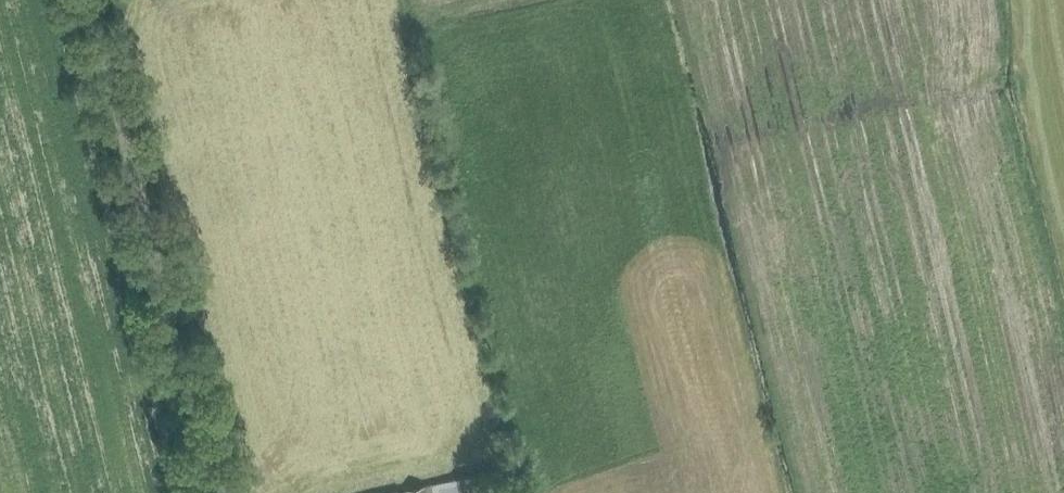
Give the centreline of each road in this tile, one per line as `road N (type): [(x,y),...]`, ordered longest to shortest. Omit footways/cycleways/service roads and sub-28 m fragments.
road 1 (unclassified): [(217,492),(100,0)]

